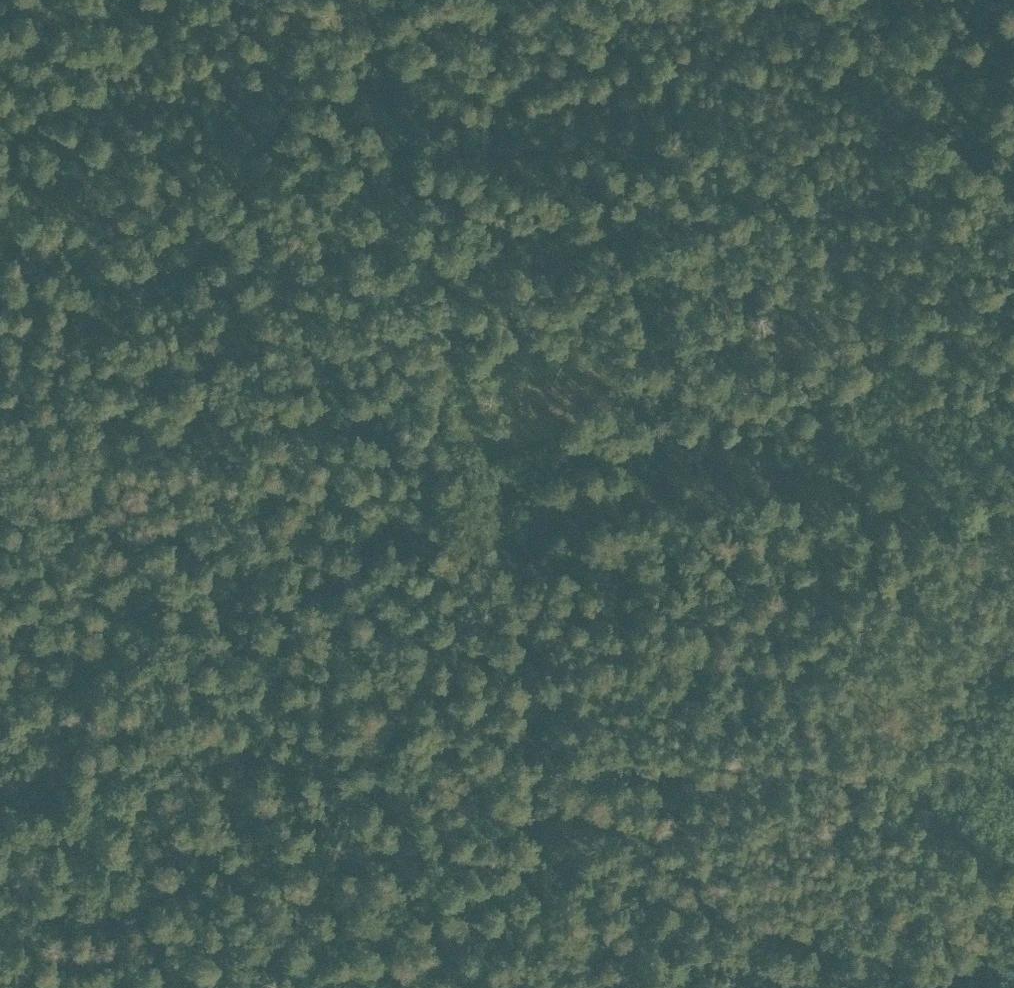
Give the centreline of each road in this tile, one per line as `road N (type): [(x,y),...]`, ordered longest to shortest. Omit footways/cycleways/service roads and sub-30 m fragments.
road 1 (track): [(355,0),(475,418)]

